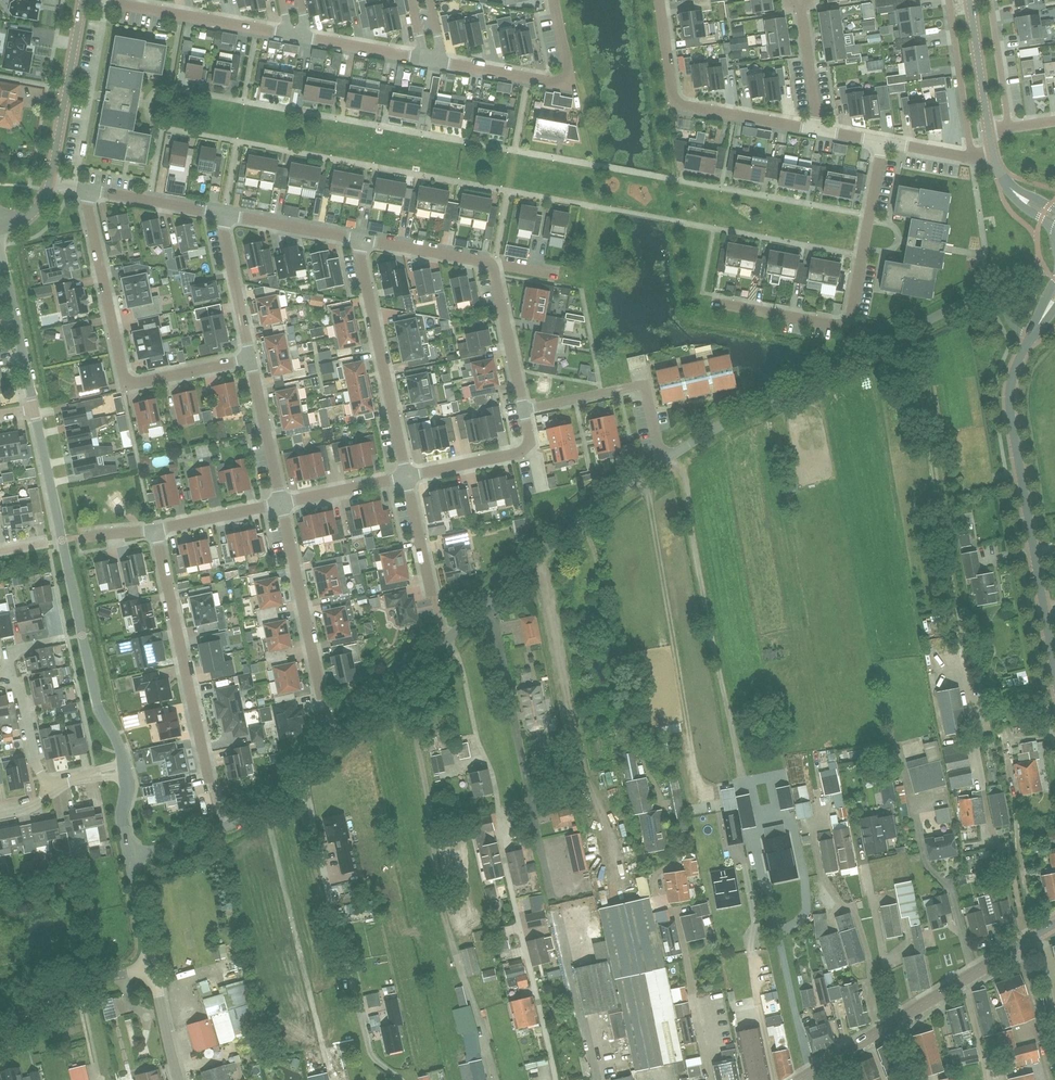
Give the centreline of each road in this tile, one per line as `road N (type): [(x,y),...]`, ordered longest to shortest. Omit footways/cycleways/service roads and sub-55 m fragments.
road 1 (residential): [(129,858),(221,829),(265,801),(593,511),(662,461)]
road 2 (secondary): [(1054,673),(1009,404),(1016,364),(1054,300)]
road 3 (residential): [(662,461),(992,287)]
road 4 (residential): [(124,765),(97,704),(34,410)]
road 5 (residential): [(250,359),(135,384),(123,374),(84,190)]
road 6 (residential): [(883,143),(849,319),(834,325),(712,302)]
road 7 (track): [(956,631),(919,394),(892,338)]
road 8 (secondary): [(801,1079),(1054,923)]
road 9 (residential): [(523,410),(495,265),(357,240)]
road 10 (residential): [(212,792),(154,530)]
road 11 (residential): [(815,130),(674,103),(659,0)]
road 12 (residential): [(407,476),(357,240)]
road 13 (residential): [(662,461),(644,384),(523,410)]
road 14 (residential): [(443,62),(557,83),(567,62),(554,0)]
road 15 (residential): [(325,699),(282,503)]
road 16 (tertiary): [(49,183),(82,0)]
road 17 (residential): [(114,0),(287,32)]
road 18 (residential): [(34,410),(0,244)]
road 19 (residential): [(152,967),(65,989),(0,1033)]
road 20 (residential): [(407,476),(524,451),(523,410)]
road 21 (residential): [(948,0),(971,158)]
road 22 (residential): [(282,503),(250,359)]
road 23 (residential): [(250,359),(224,215)]
road 24 (residential): [(224,215),(84,190)]
road 25 (residential): [(357,240),(224,215)]
road 26 (tertiary): [(969,0),(988,131)]
road 27 (residential): [(154,530),(282,503)]
road 28 (residential): [(1008,128),(990,0)]
road 29 (residential): [(282,503),(407,476)]
road 30 (residential): [(815,130),(800,6)]
road 31 (residential): [(436,597),(407,476)]
road 32 (residential): [(6,680),(20,690),(35,761),(54,789)]

